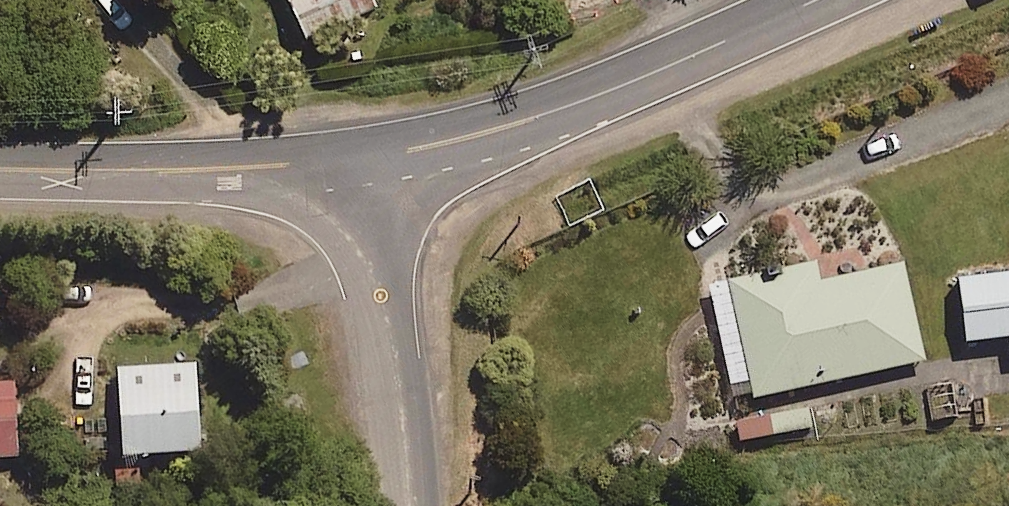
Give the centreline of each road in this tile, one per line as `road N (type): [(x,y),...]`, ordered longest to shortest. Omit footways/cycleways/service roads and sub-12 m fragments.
road 1 (tertiary): [(0,170),(233,170),(364,156)]
road 2 (residential): [(364,156),(407,505)]
road 3 (tertiary): [(364,156),(467,137),(592,98),(691,54)]
road 4 (tertiary): [(691,54),(811,0)]

